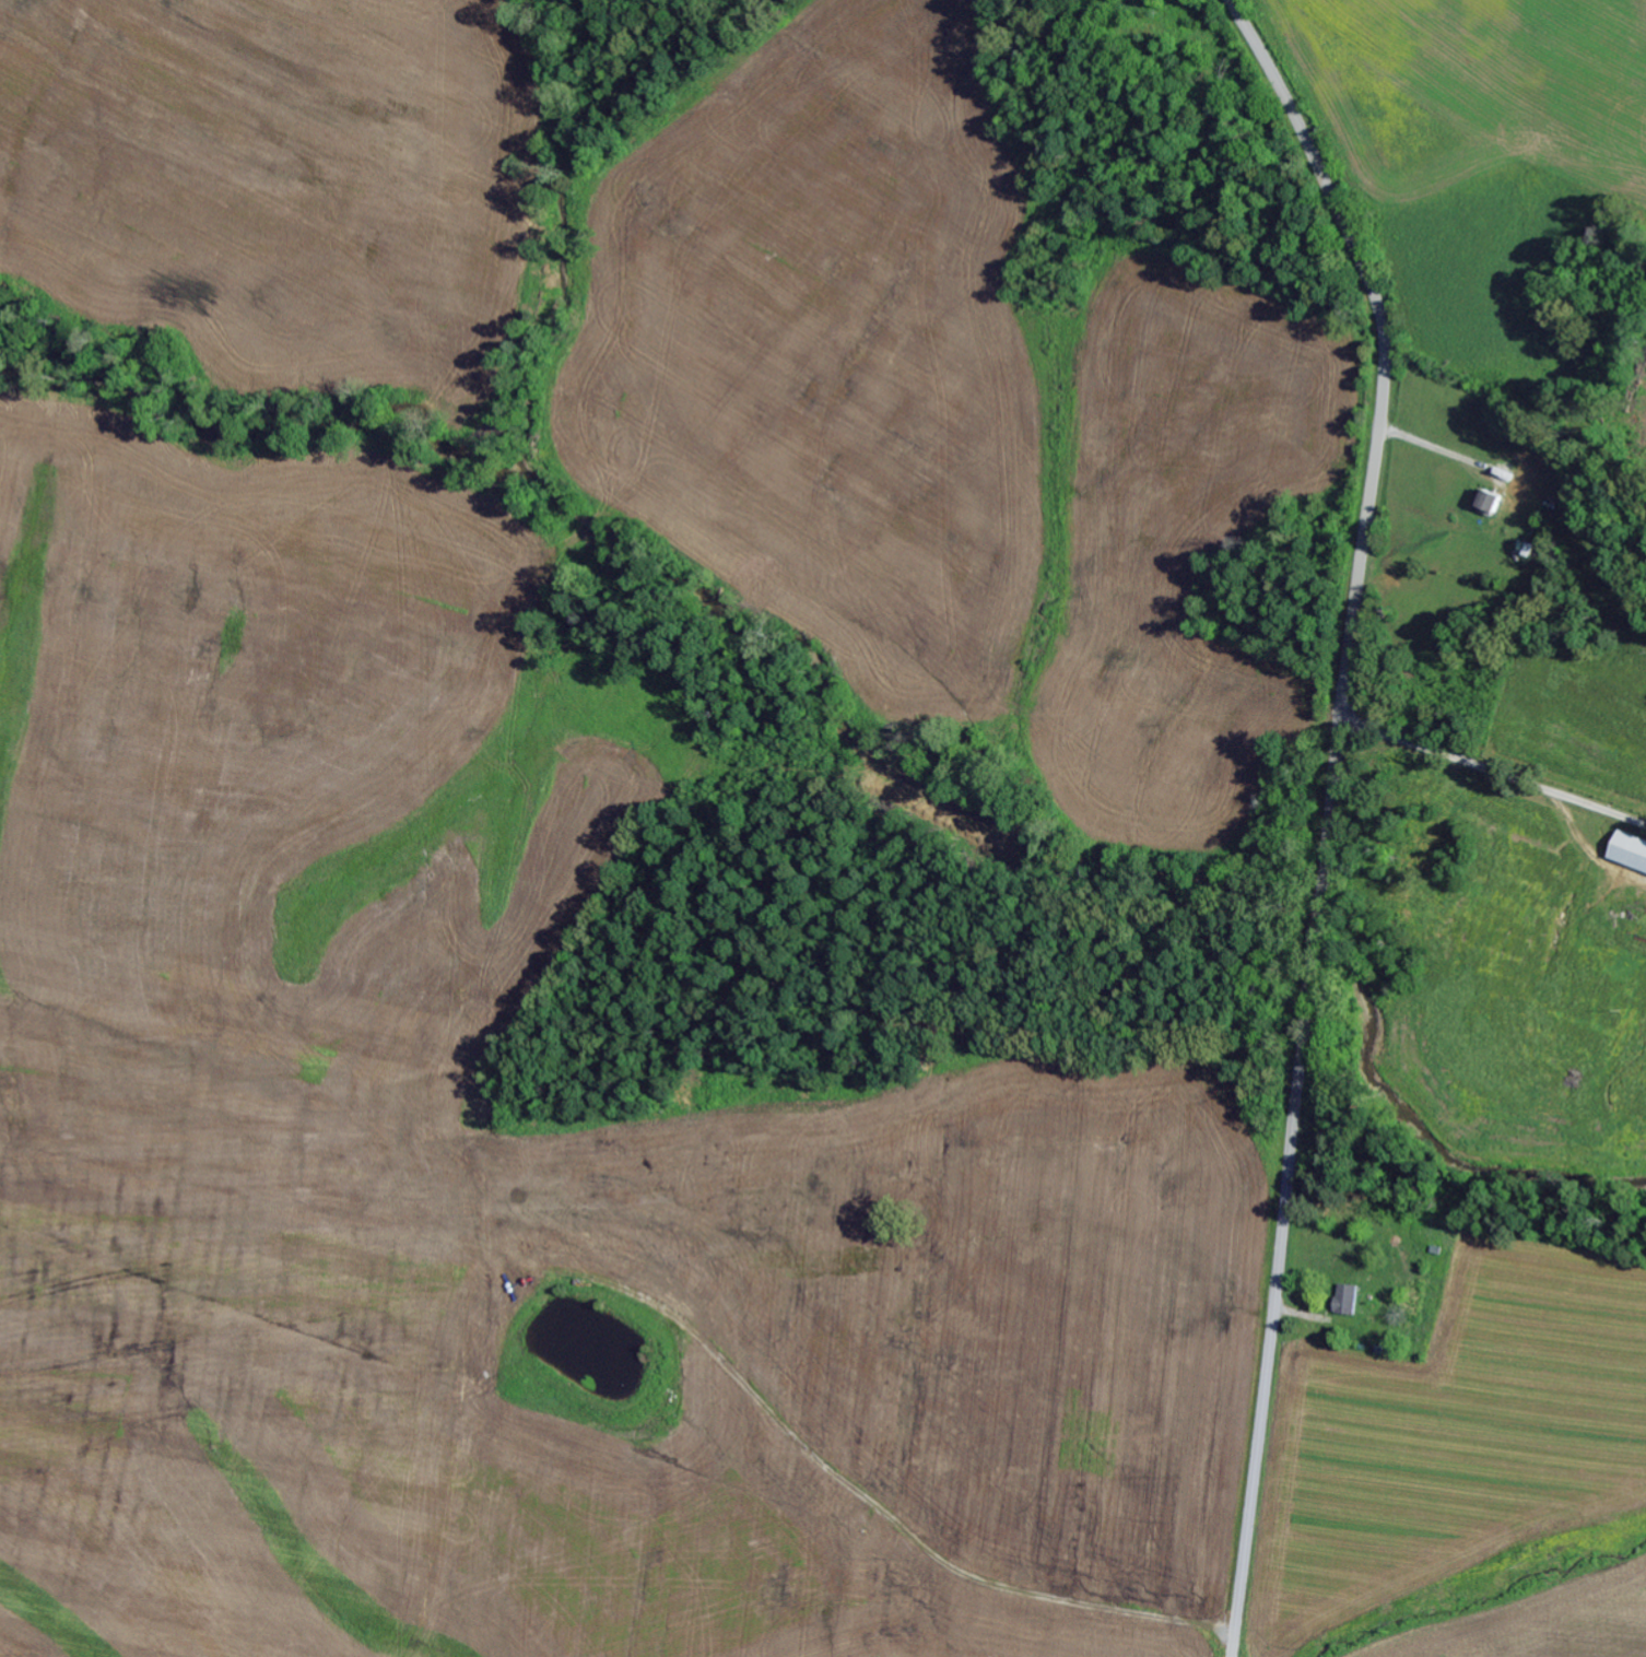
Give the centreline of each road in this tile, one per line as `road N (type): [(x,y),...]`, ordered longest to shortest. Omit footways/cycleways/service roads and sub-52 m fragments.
road 1 (residential): [(1229,1656),(1380,368),(1371,297),(1315,165),(1226,0)]

